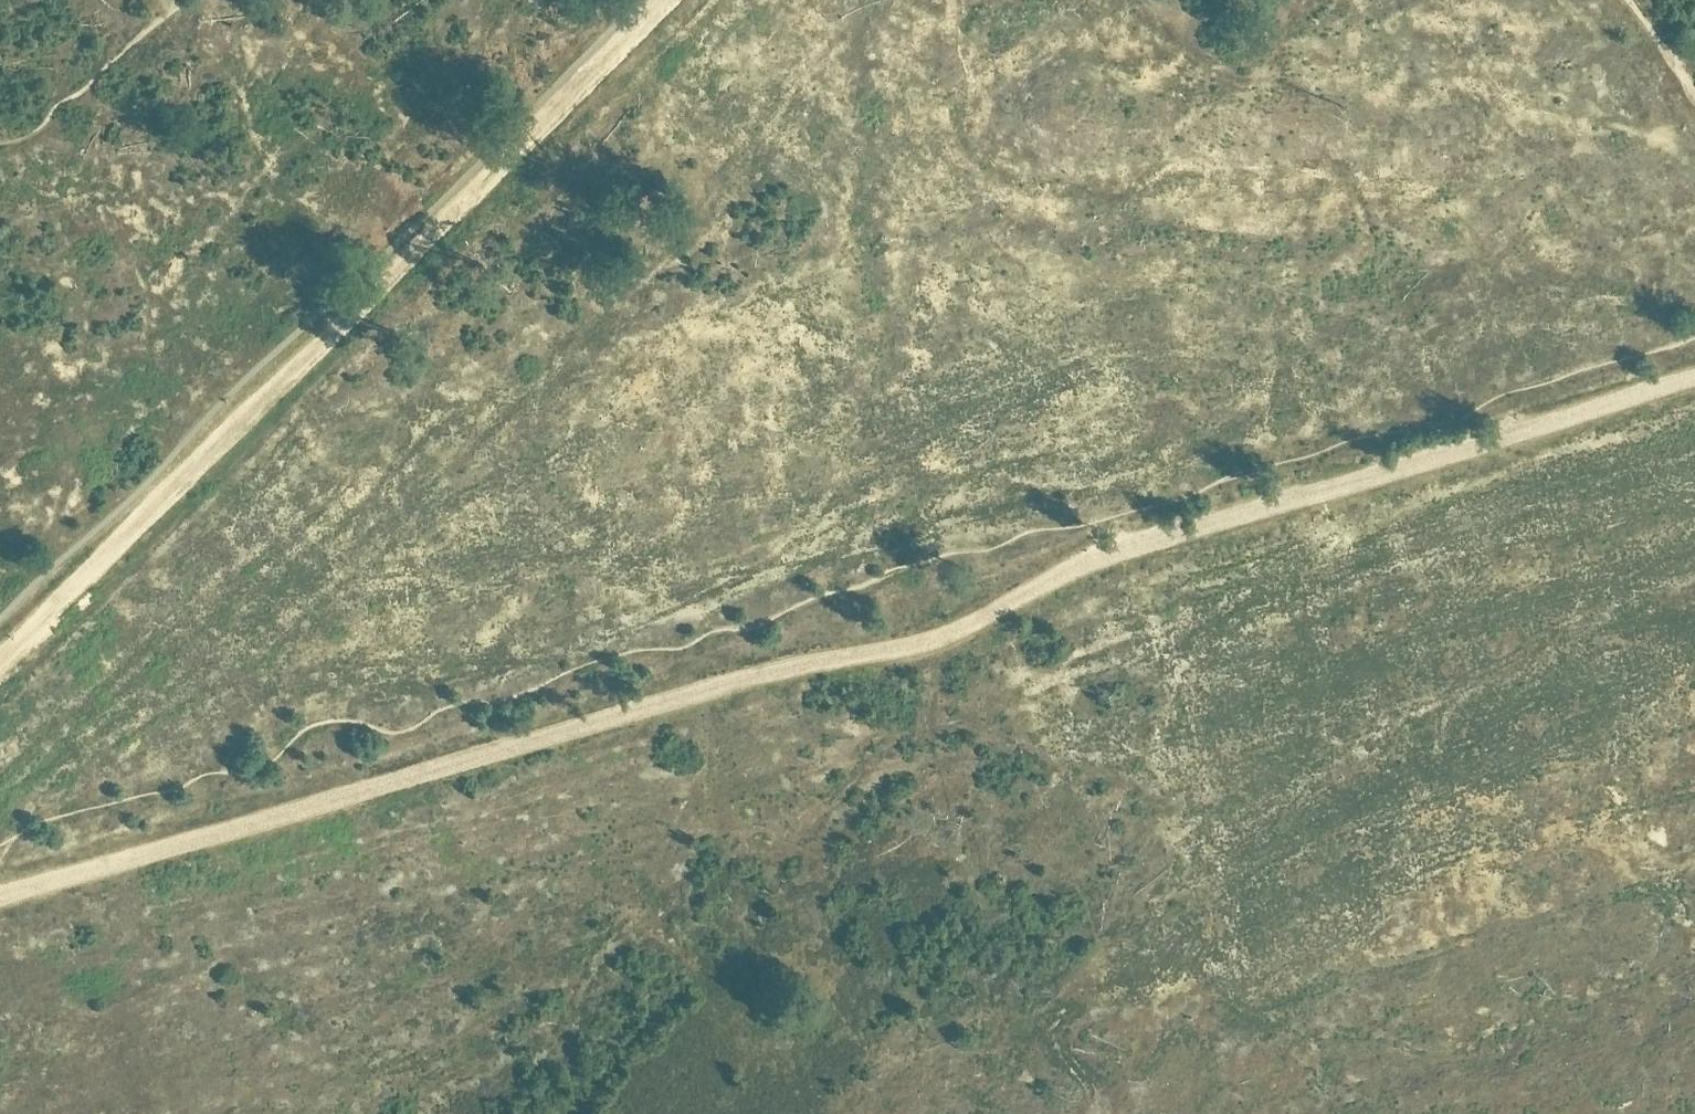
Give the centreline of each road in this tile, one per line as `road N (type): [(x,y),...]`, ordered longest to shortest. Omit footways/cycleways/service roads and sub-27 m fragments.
road 1 (track): [(1694,379),(1124,552),(924,641),(763,669),(268,823),(0,896)]
road 2 (track): [(665,0),(0,658)]

